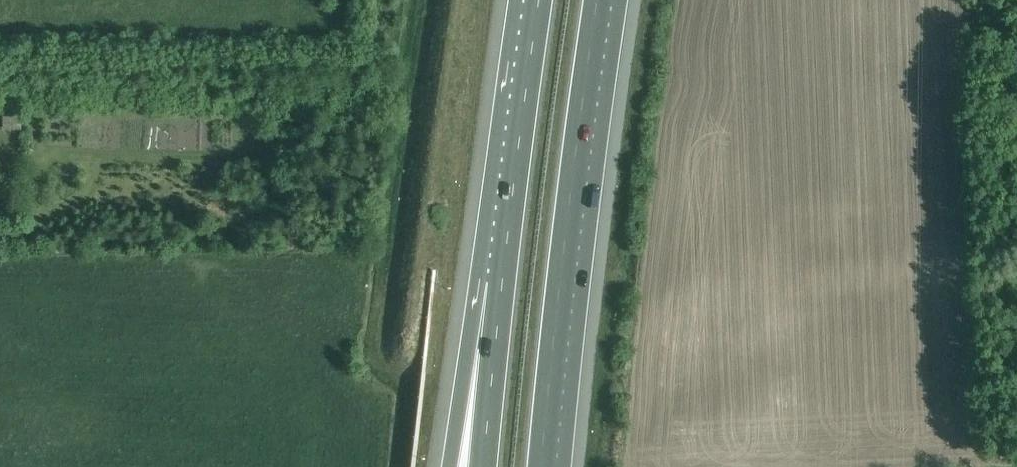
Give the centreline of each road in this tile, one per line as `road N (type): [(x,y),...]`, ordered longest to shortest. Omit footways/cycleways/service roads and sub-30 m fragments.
road 1 (motorway): [(542,466),(598,0)]
road 2 (motorway): [(539,0),(502,275)]
road 3 (motorway): [(502,275),(449,466)]
road 4 (motorway): [(502,275),(487,466)]

